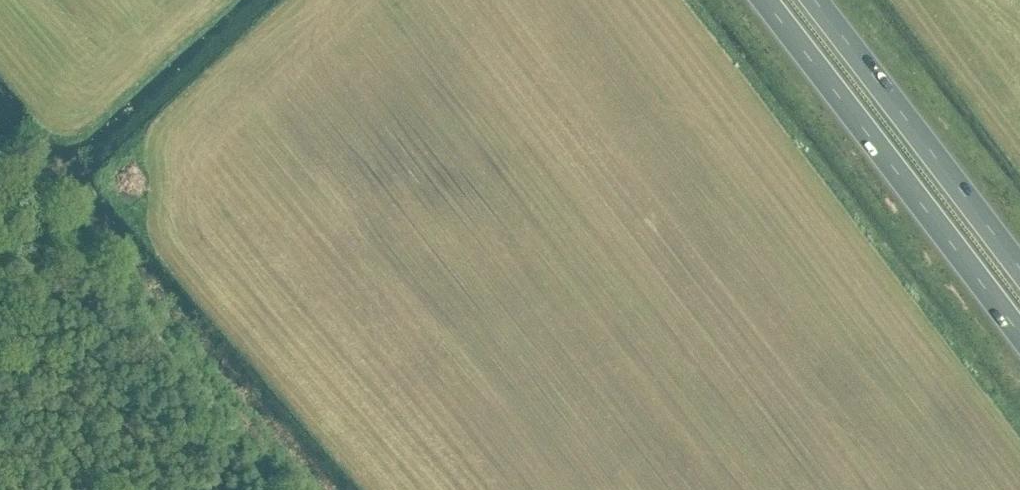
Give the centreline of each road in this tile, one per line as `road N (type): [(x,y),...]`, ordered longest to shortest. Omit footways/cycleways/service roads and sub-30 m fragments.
road 1 (trunk): [(764,0),(1019,334)]
road 2 (trunk): [(1019,268),(814,0)]

